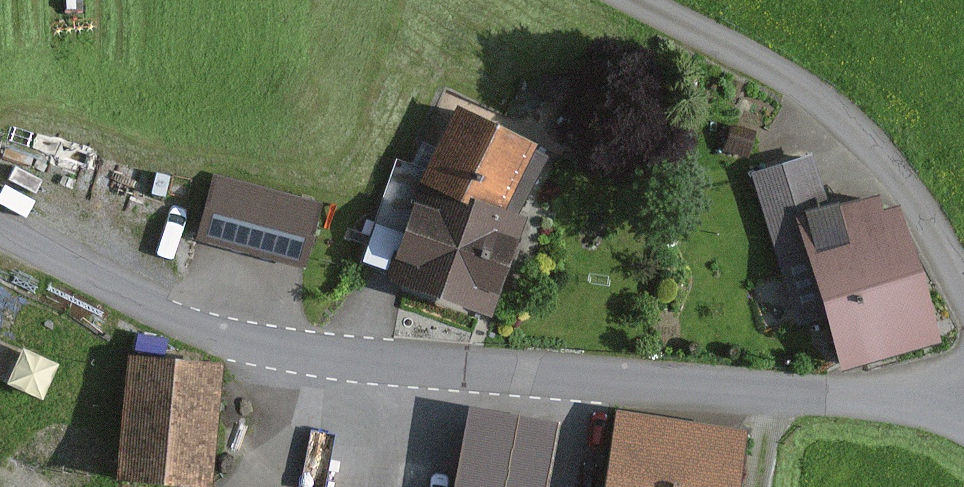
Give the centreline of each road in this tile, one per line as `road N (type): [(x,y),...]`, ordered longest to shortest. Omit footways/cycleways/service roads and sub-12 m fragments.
road 1 (unclassified): [(963,407),(343,355),(164,321),(0,232)]
road 2 (unclassified): [(963,283),(903,181),(851,124),(800,86),(636,0)]

